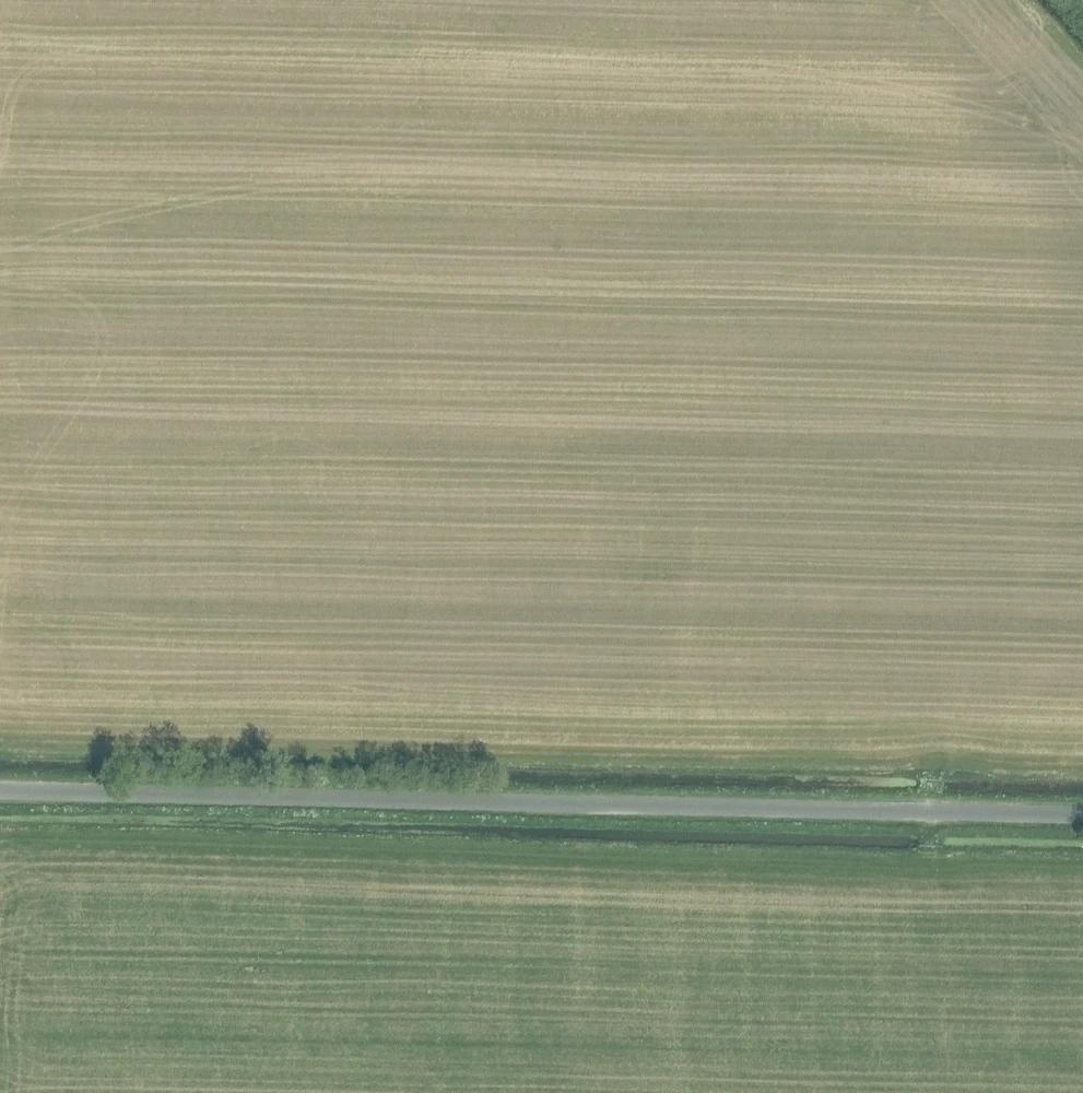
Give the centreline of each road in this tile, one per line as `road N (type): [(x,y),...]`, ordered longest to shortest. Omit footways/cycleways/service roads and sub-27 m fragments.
road 1 (unclassified): [(1082,815),(0,790)]

